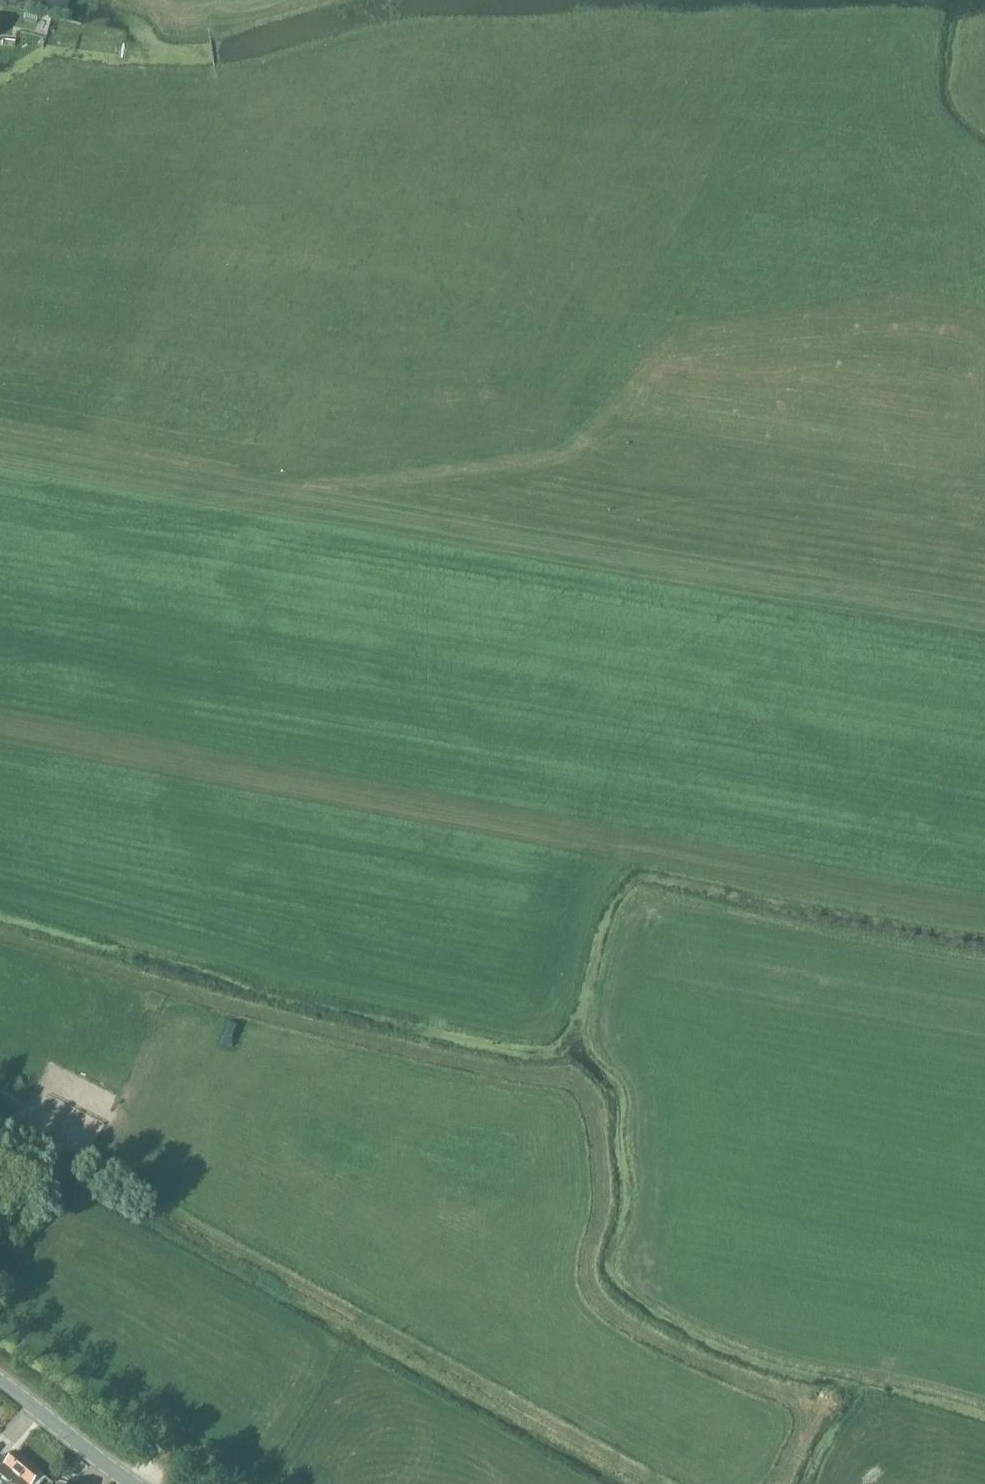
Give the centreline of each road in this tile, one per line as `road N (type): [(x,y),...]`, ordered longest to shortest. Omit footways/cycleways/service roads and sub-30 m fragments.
road 1 (tertiary): [(132,1483),(0,1382)]

